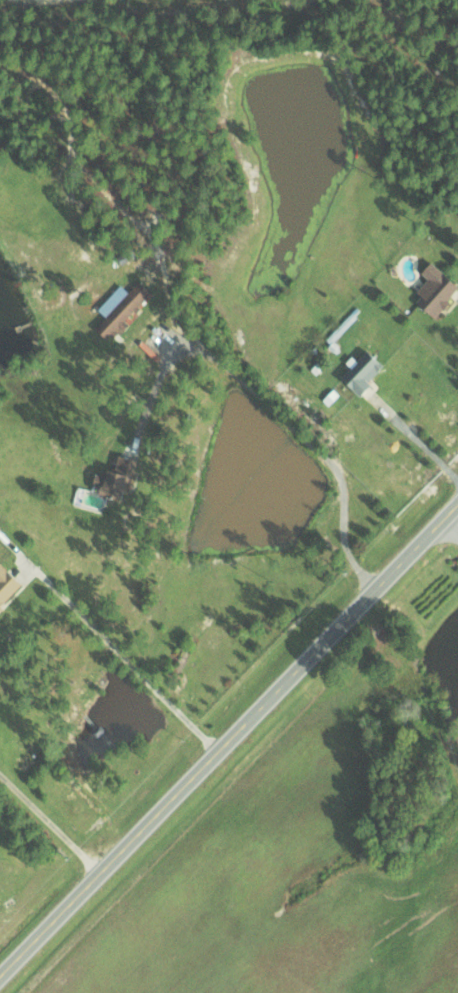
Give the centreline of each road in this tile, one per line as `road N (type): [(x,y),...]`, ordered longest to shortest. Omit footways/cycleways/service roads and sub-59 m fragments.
road 1 (primary): [(0,976),(457,502)]

